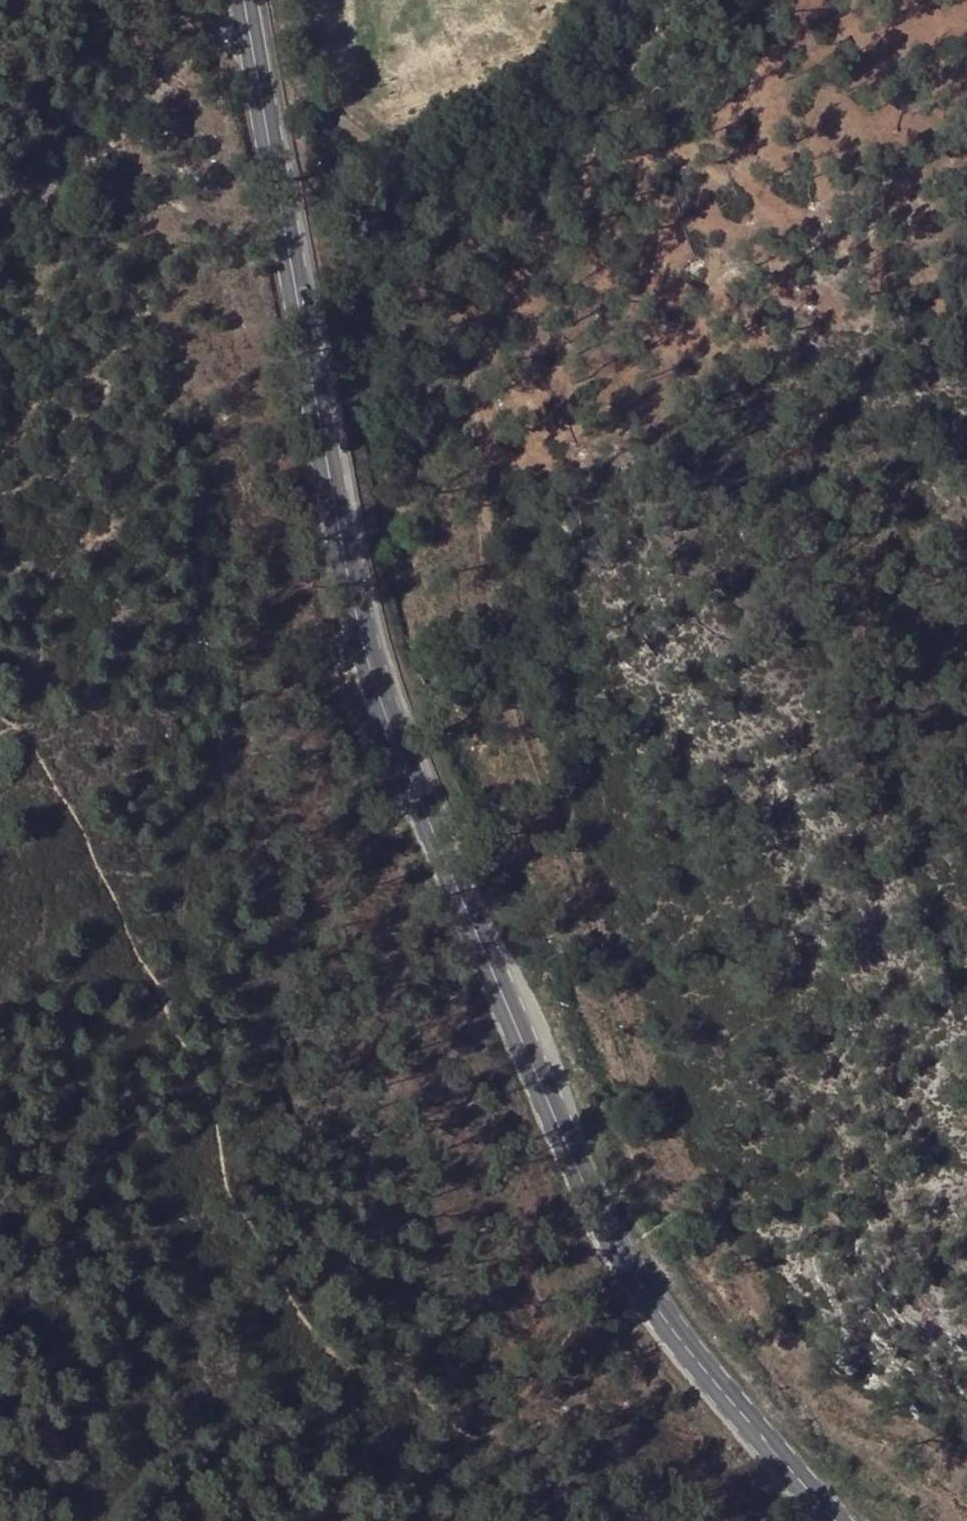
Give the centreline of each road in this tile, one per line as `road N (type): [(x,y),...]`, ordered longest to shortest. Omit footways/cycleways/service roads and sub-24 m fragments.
road 1 (secondary): [(265,0),(366,578),(534,1051),(615,1235),(680,1330),(842,1520)]

